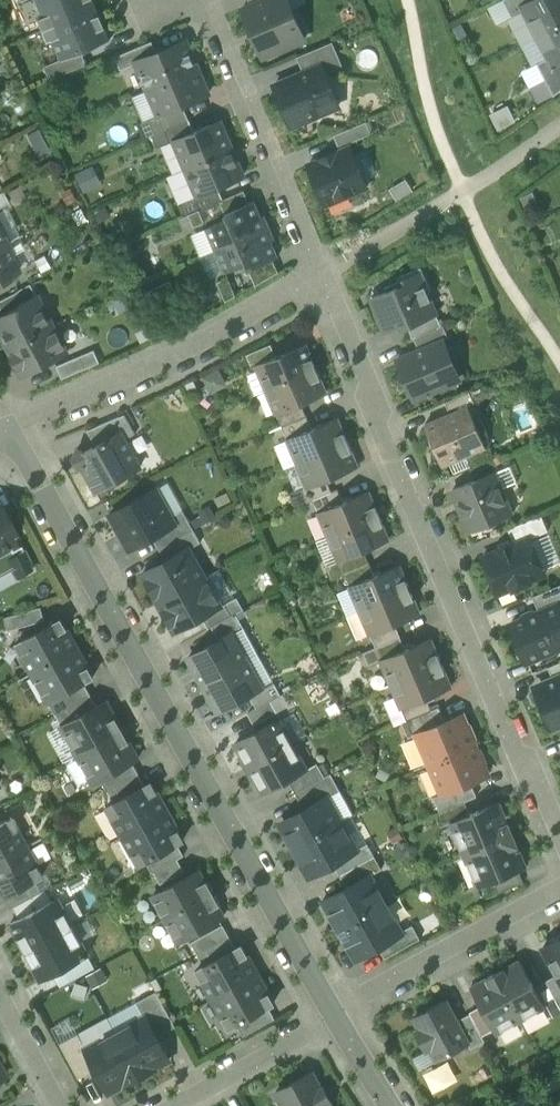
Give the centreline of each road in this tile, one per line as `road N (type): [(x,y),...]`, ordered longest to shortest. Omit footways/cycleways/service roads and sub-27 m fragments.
road 1 (residential): [(5,436),(347,1013)]
road 2 (residential): [(559,830),(322,278)]
road 3 (residential): [(5,436),(322,278)]
road 4 (residential): [(322,278),(204,0)]
road 5 (residential): [(347,1013),(559,905)]
road 6 (residential): [(168,1105),(347,1013)]
road 7 (residential): [(0,996),(61,1105)]

